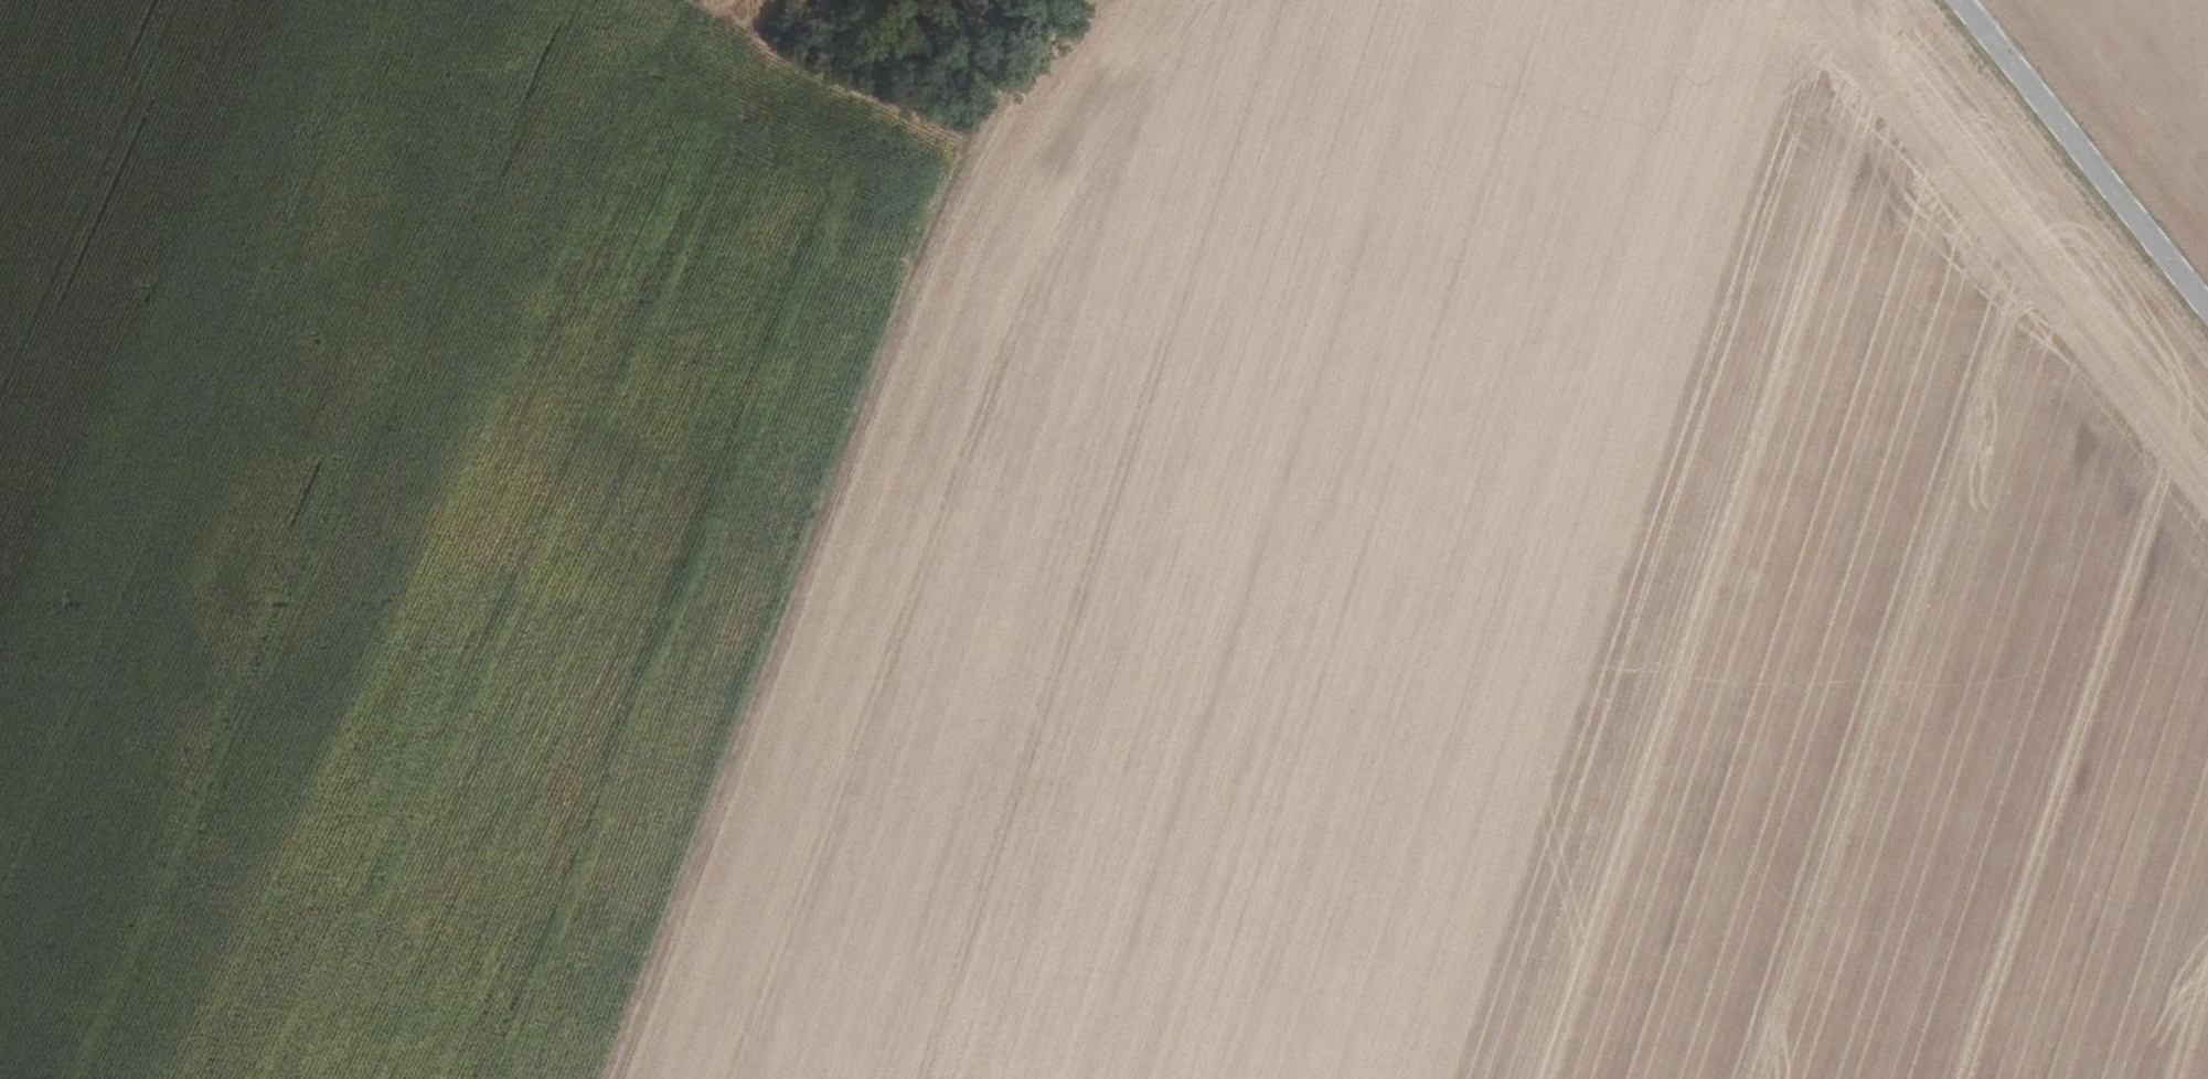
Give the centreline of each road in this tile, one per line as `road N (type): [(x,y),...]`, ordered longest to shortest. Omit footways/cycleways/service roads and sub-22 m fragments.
road 1 (track): [(1061,0),(911,261),(585,1078)]
road 2 (unclassified): [(2207,304),(1973,0)]

